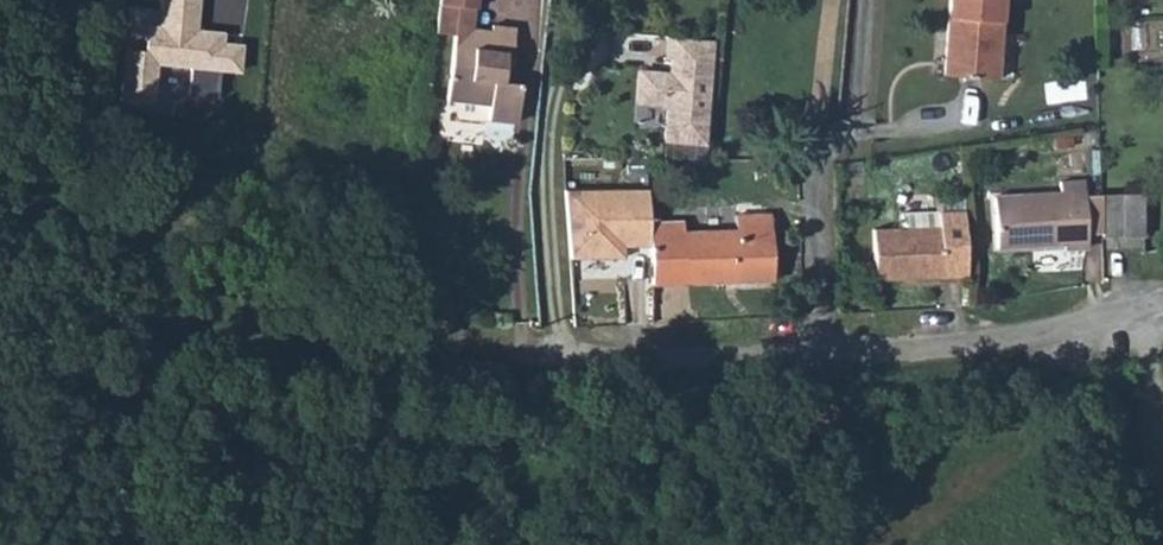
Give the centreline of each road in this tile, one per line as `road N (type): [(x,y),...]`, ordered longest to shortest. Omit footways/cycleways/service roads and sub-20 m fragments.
road 1 (residential): [(1162,299),(983,343),(487,364),(346,346)]
road 2 (track): [(0,289),(346,346)]

